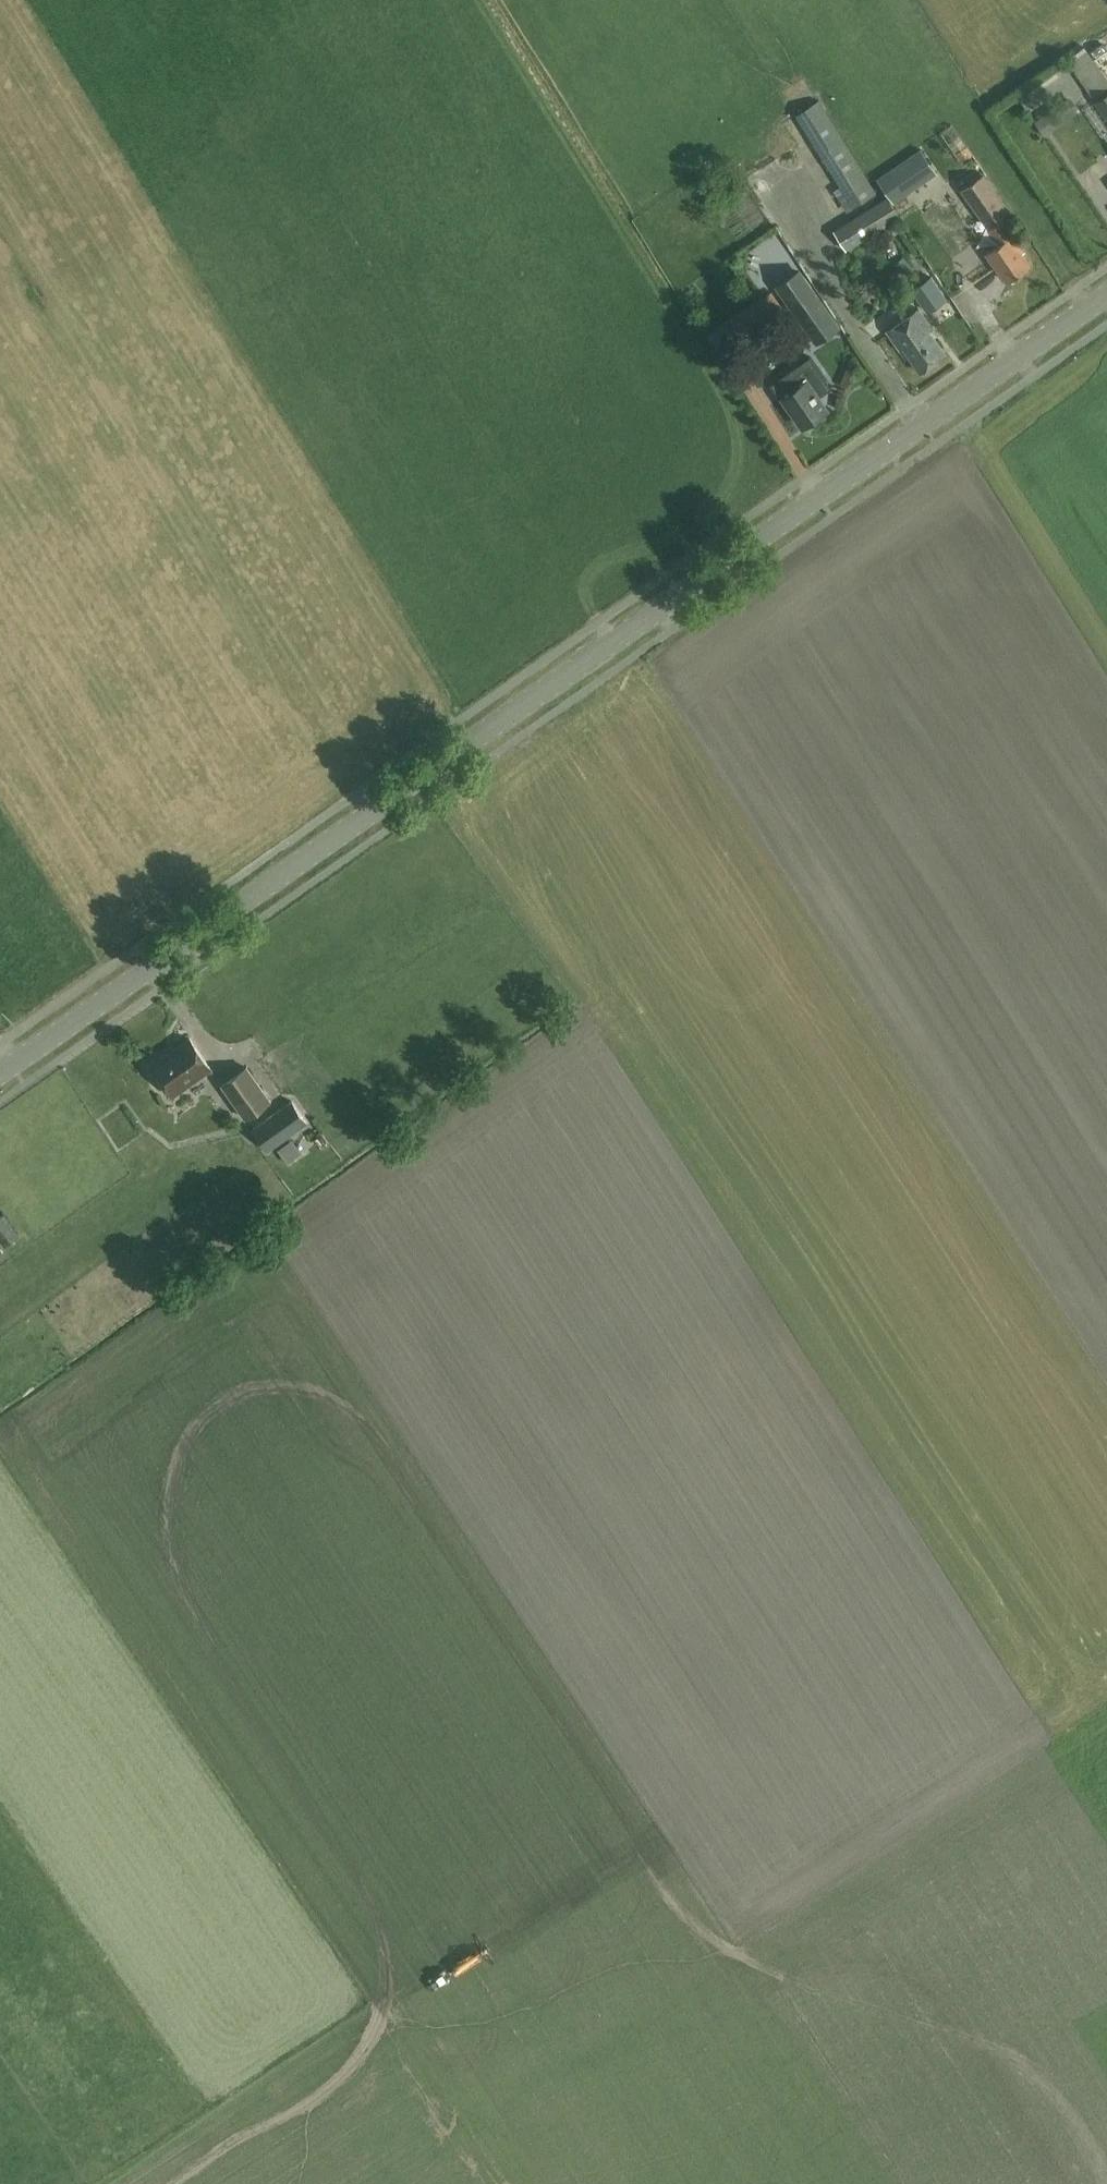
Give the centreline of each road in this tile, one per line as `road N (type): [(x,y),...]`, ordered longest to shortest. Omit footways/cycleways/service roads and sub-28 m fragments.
road 1 (tertiary): [(0,1073),(1106,295)]

